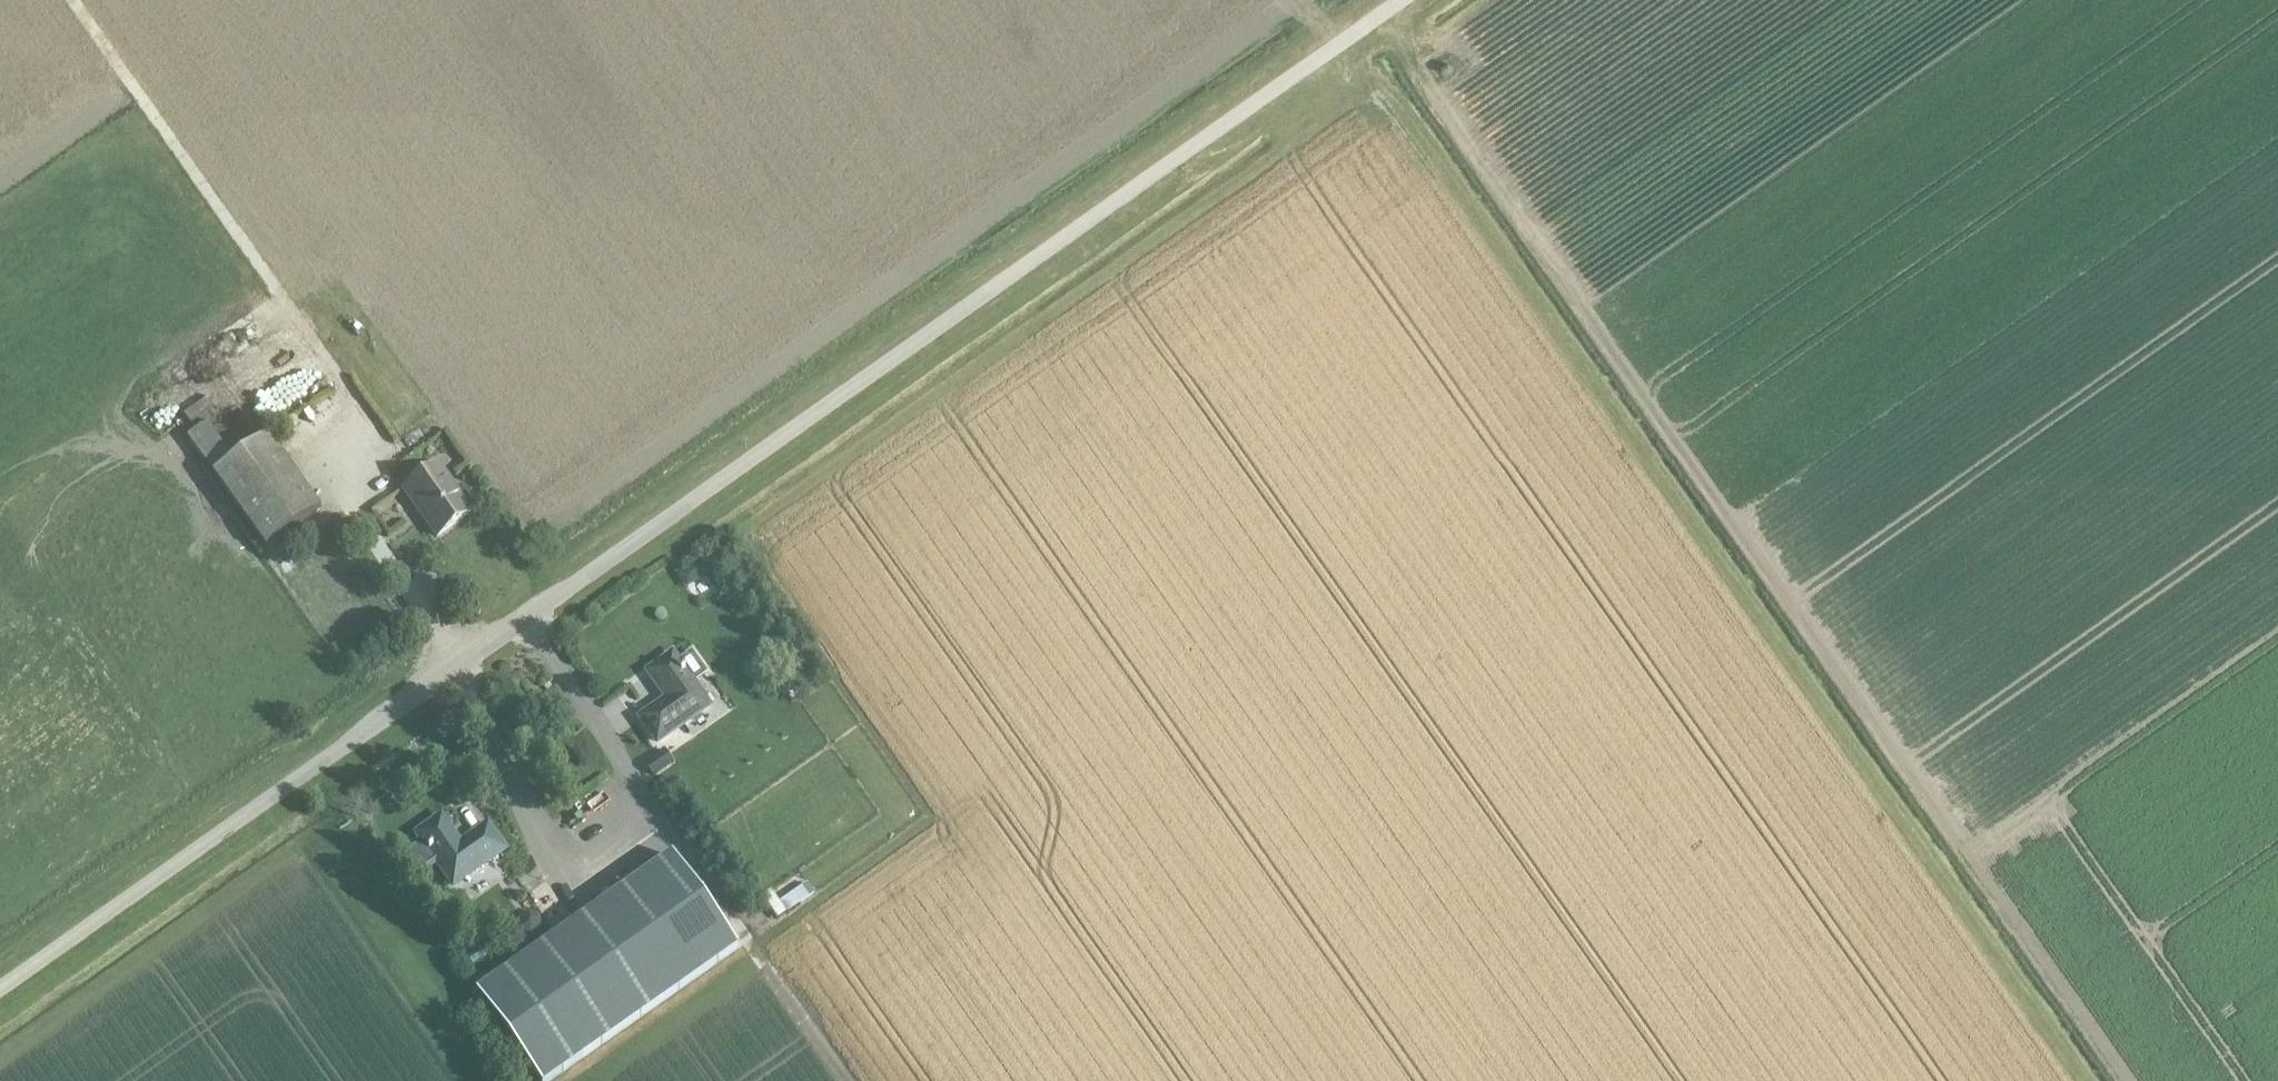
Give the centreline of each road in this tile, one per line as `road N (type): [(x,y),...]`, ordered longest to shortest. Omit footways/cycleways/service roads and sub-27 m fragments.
road 1 (unclassified): [(1407,0),(0,989)]
road 2 (track): [(69,0),(292,315)]

